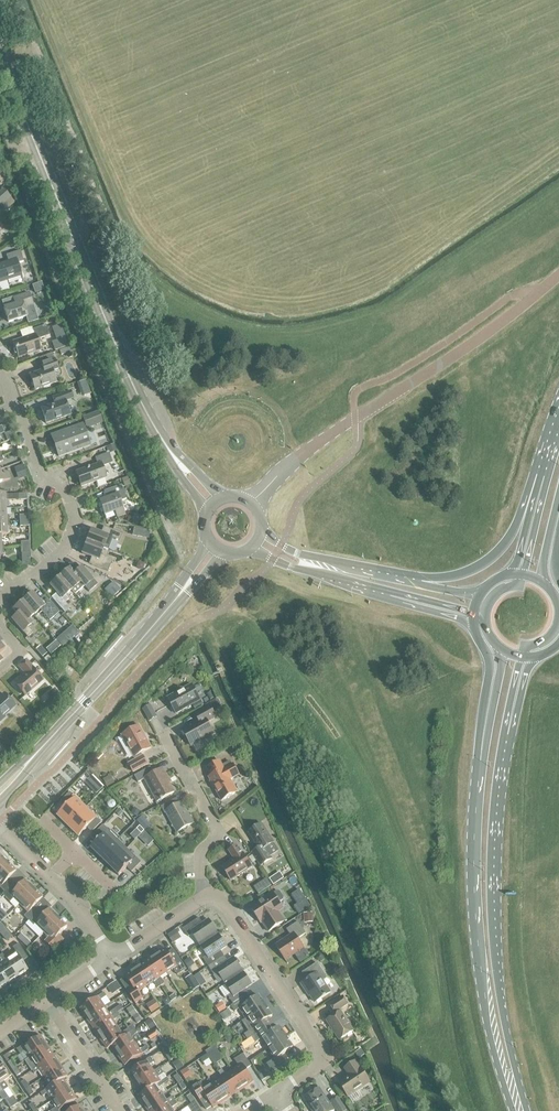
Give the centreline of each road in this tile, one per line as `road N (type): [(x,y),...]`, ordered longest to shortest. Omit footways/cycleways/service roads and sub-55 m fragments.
road 1 (tertiary): [(214,504),(145,410),(0,62)]
road 2 (unclassified): [(251,503),(306,452),(558,274)]
road 3 (primary): [(528,1110),(496,931),(506,742)]
road 4 (primary): [(479,771),(478,956),(486,1016),(514,1110)]
road 5 (tertiary): [(0,791),(215,549)]
road 6 (residential): [(276,1093),(317,1065),(319,1048),(226,907),(204,897)]
road 7 (residential): [(0,598),(61,553),(74,519),(65,492),(40,471),(15,405)]
road 8 (primary): [(544,465),(504,546),(460,575),(417,581)]
road 9 (residential): [(112,957),(70,897),(0,829)]
road 10 (tertiary): [(417,581),(299,554),(261,532)]
road 11 (primary): [(473,623),(490,668),(479,771)]
road 12 (tertiary): [(251,548),(297,570),(381,590)]
road 13 (residential): [(119,1110),(46,1002)]
road 14 (primary): [(500,648),(479,771)]

